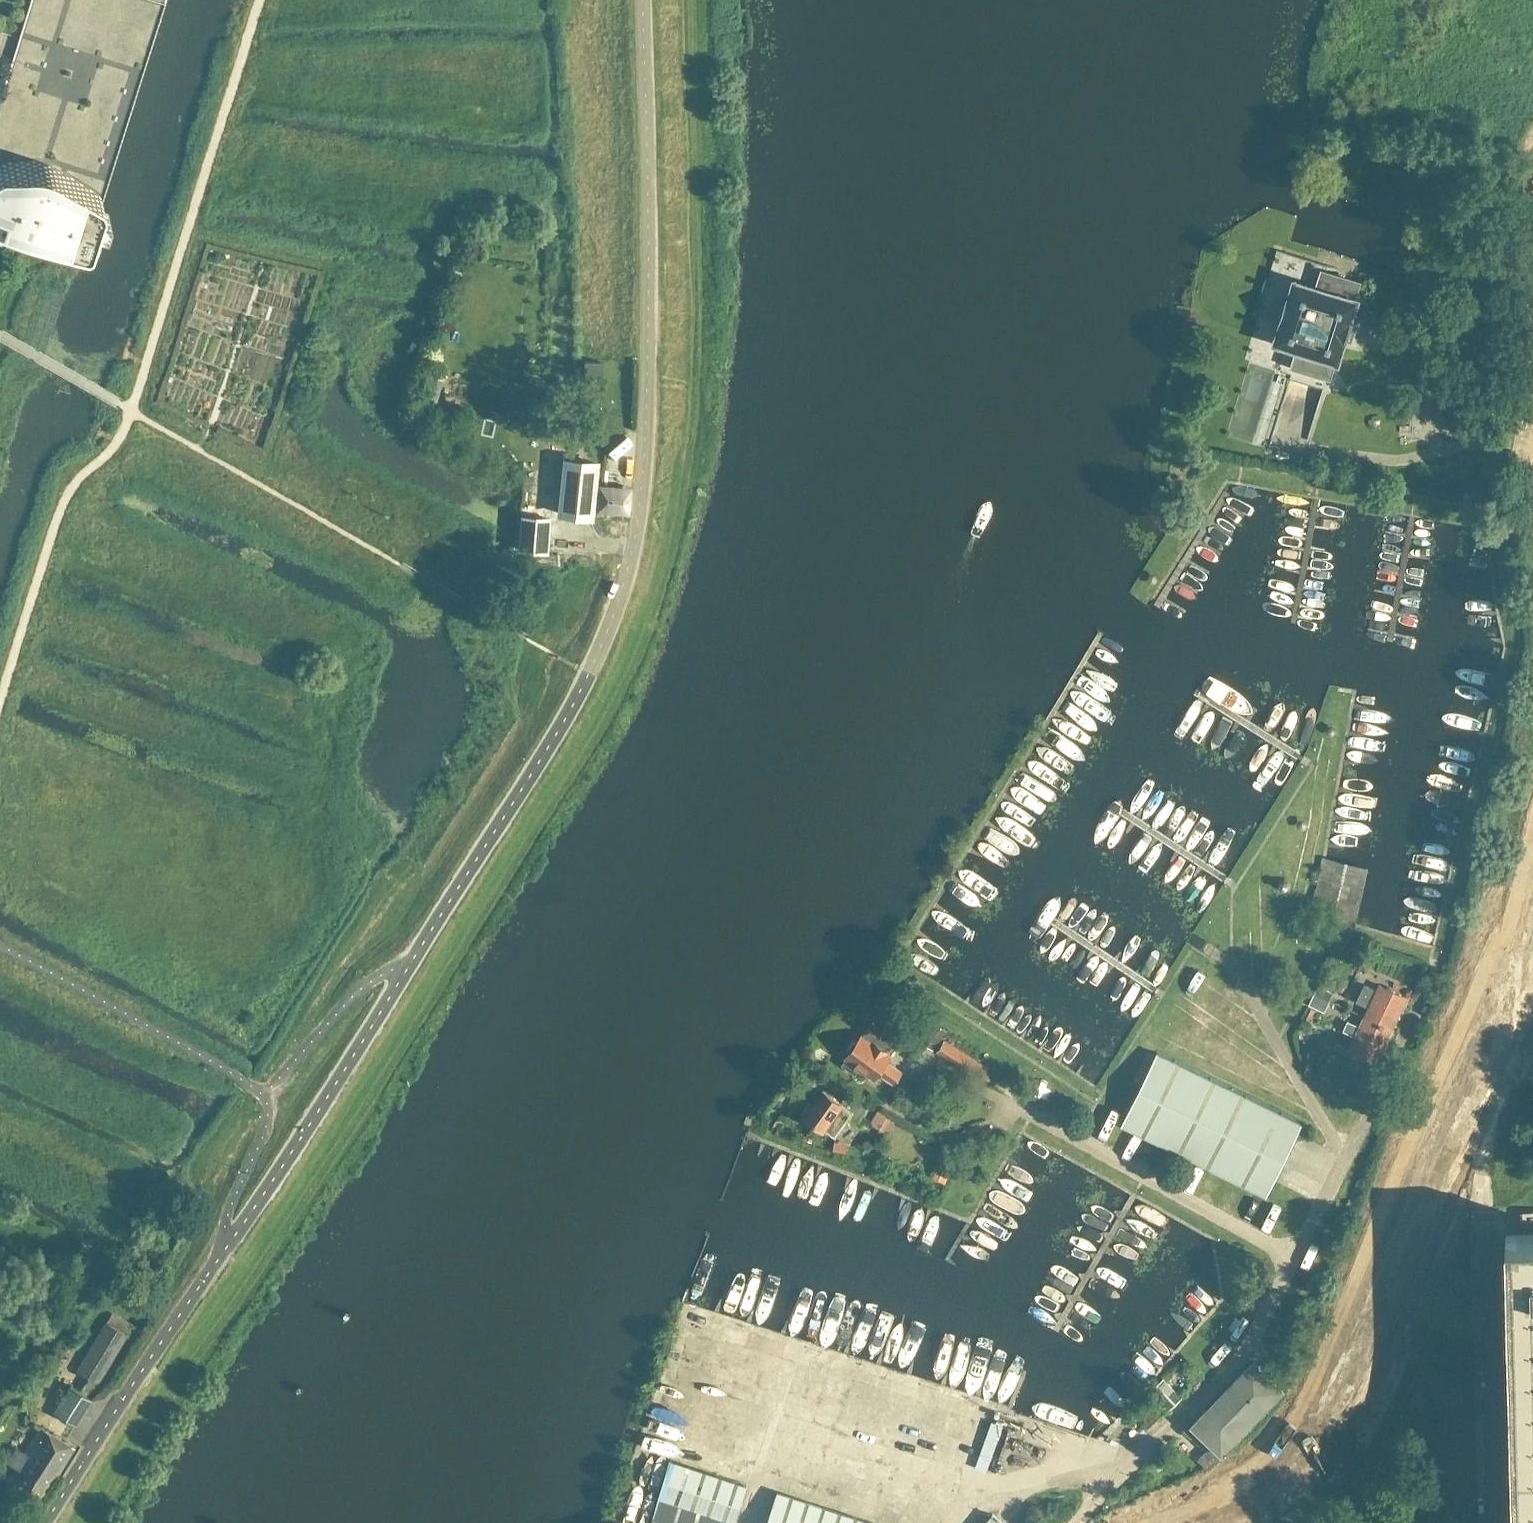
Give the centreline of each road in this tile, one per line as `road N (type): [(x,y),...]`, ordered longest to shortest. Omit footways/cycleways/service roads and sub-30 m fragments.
road 1 (unclassified): [(39,1522),(410,965),(538,763),(605,634),(623,587),(643,472),(642,0)]
road 2 (residential): [(1489,1522),(1479,1207),(1506,969)]
road 3 (unclassified): [(1295,1261),(993,1094)]
road 4 (unclassified): [(1078,1522),(1253,1351),(1295,1261)]
road 5 (unclassified): [(1295,1261),(1419,998)]

